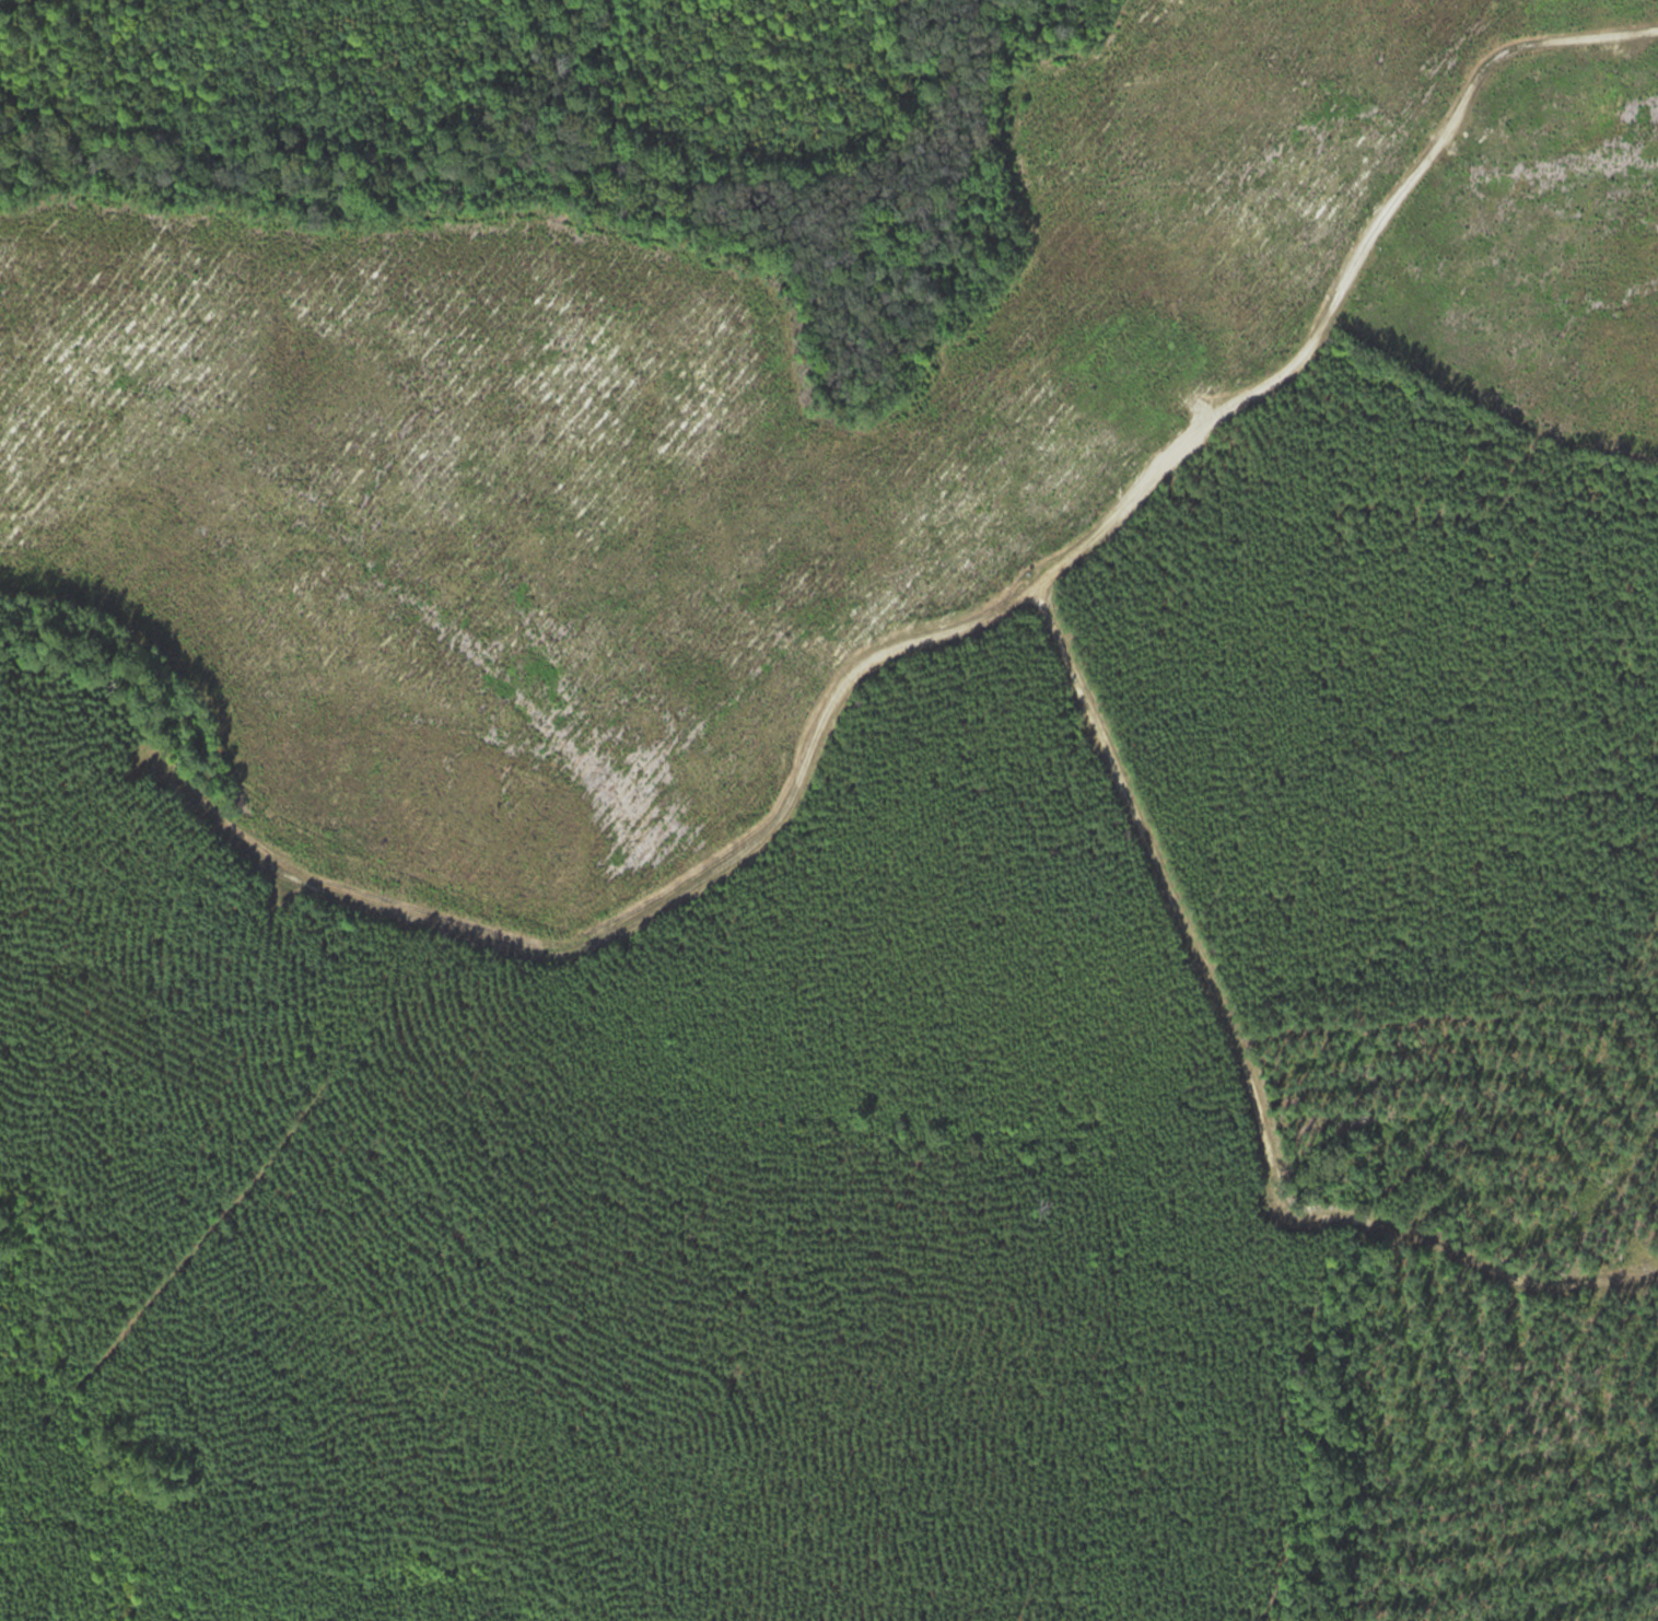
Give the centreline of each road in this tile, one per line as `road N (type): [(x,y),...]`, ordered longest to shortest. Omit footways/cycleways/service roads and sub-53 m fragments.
road 1 (track): [(1327,303),(1434,137),(1464,72),(1497,50),(1657,25)]

